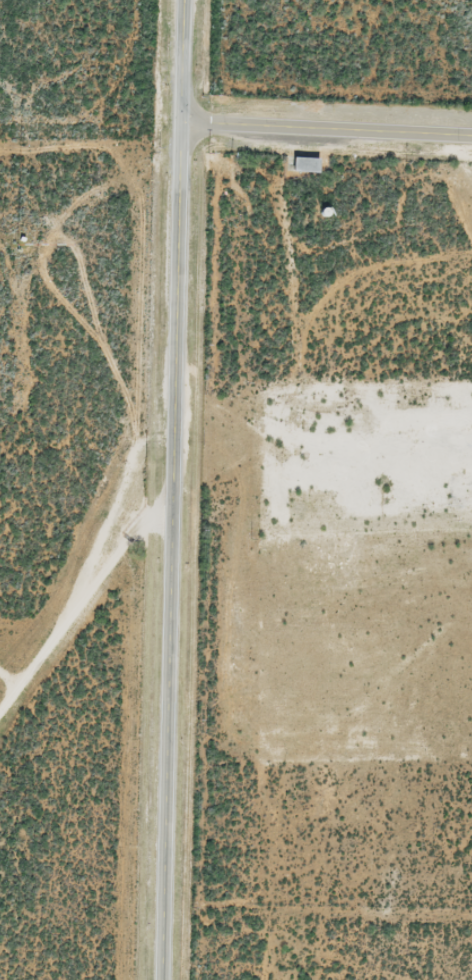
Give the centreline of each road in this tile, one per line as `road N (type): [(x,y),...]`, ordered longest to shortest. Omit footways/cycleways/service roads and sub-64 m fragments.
road 1 (secondary): [(169,979),(188,0)]
road 2 (secondary): [(185,120),(471,132)]
road 3 (residential): [(181,578),(100,612),(0,742)]

